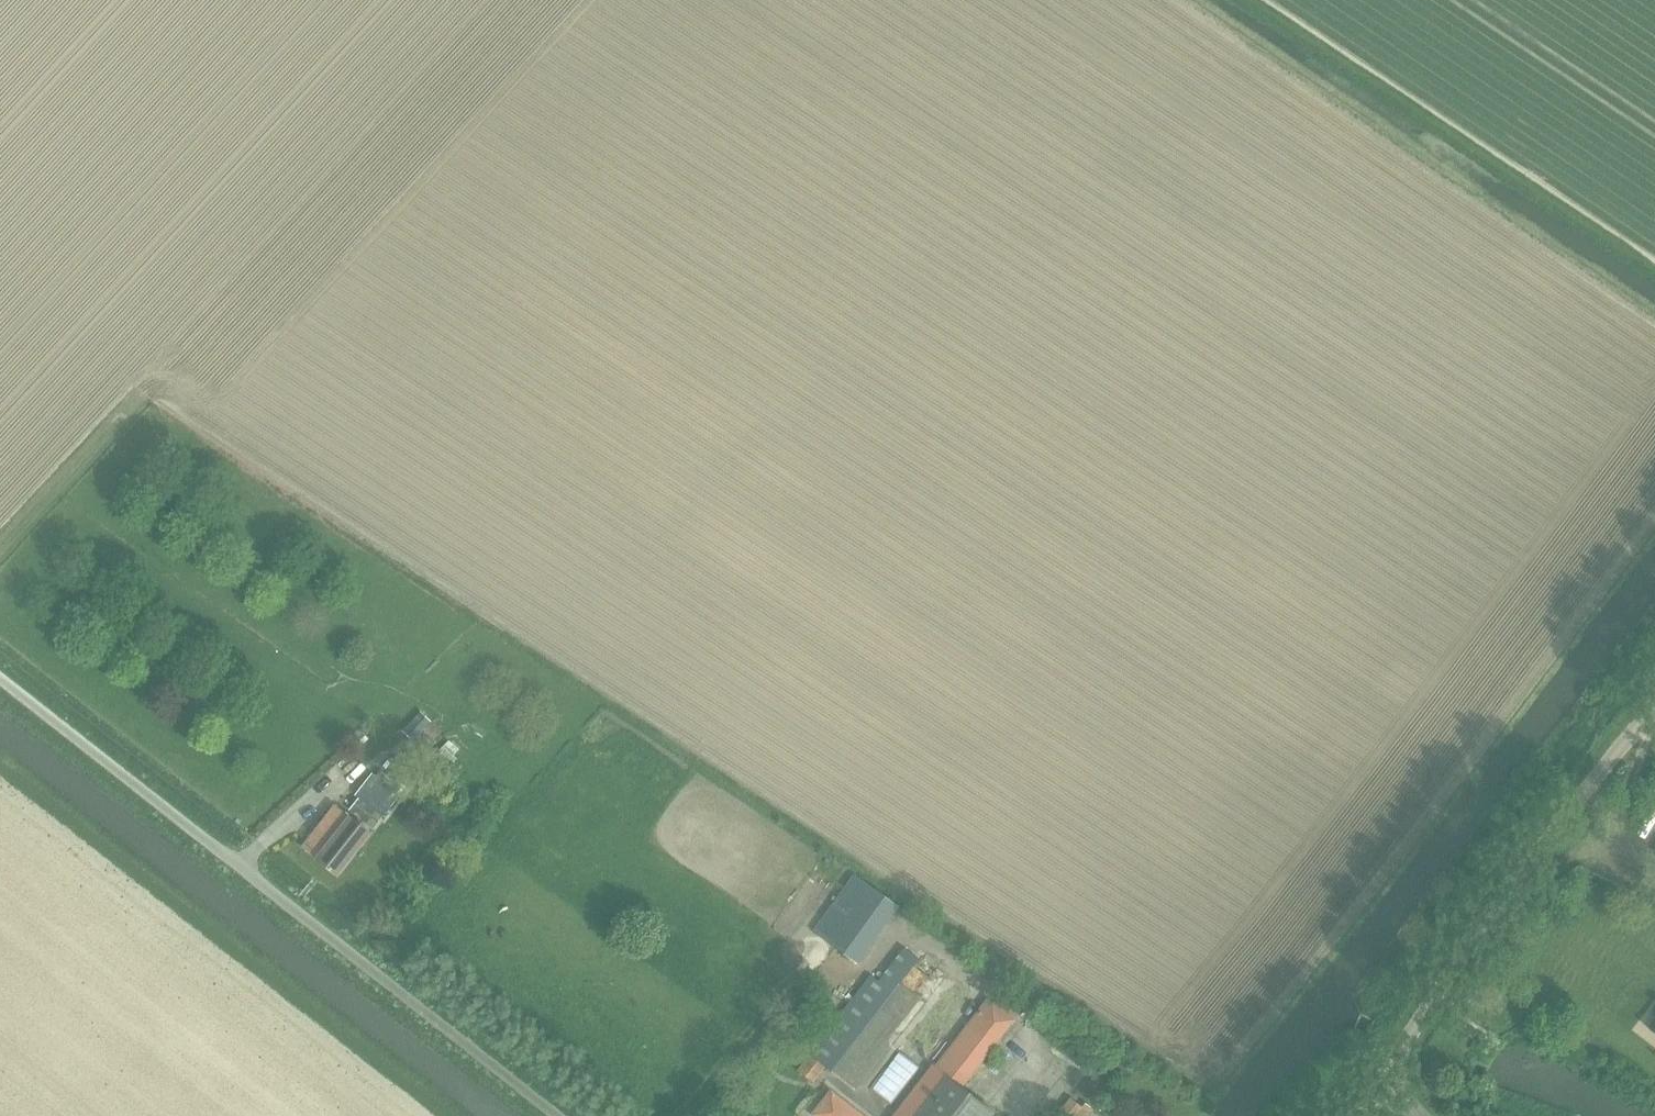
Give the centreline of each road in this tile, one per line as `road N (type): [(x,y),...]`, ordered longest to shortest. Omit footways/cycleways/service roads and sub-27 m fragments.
road 1 (unclassified): [(558,1115),(0,678)]
road 2 (unclassified): [(1357,1115),(1513,877),(1654,705)]
road 3 (track): [(136,400),(0,547)]
road 4 (track): [(790,980),(682,1115)]

